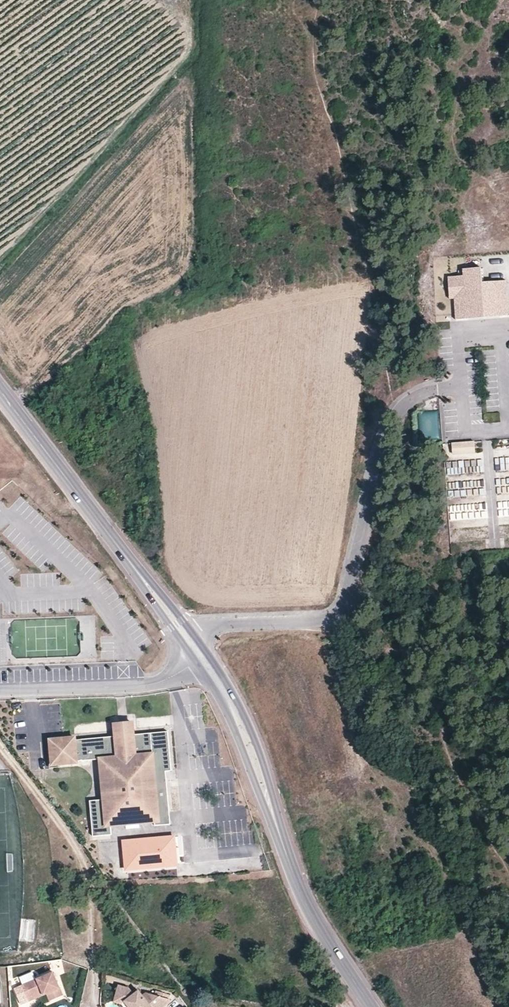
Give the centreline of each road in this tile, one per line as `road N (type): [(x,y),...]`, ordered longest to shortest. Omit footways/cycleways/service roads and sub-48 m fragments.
road 1 (residential): [(438,389),(408,403),(387,426),(337,614),(223,625),(199,637)]
road 2 (tertiary): [(291,867),(249,722),(199,637)]
road 3 (tertiary): [(196,660),(234,725),(291,867)]
road 4 (residential): [(196,660),(142,685),(0,691)]
road 5 (tertiary): [(122,552),(0,392)]
road 6 (tertiary): [(372,1006),(291,867)]
road 7 (tertiary): [(122,552),(196,660)]

